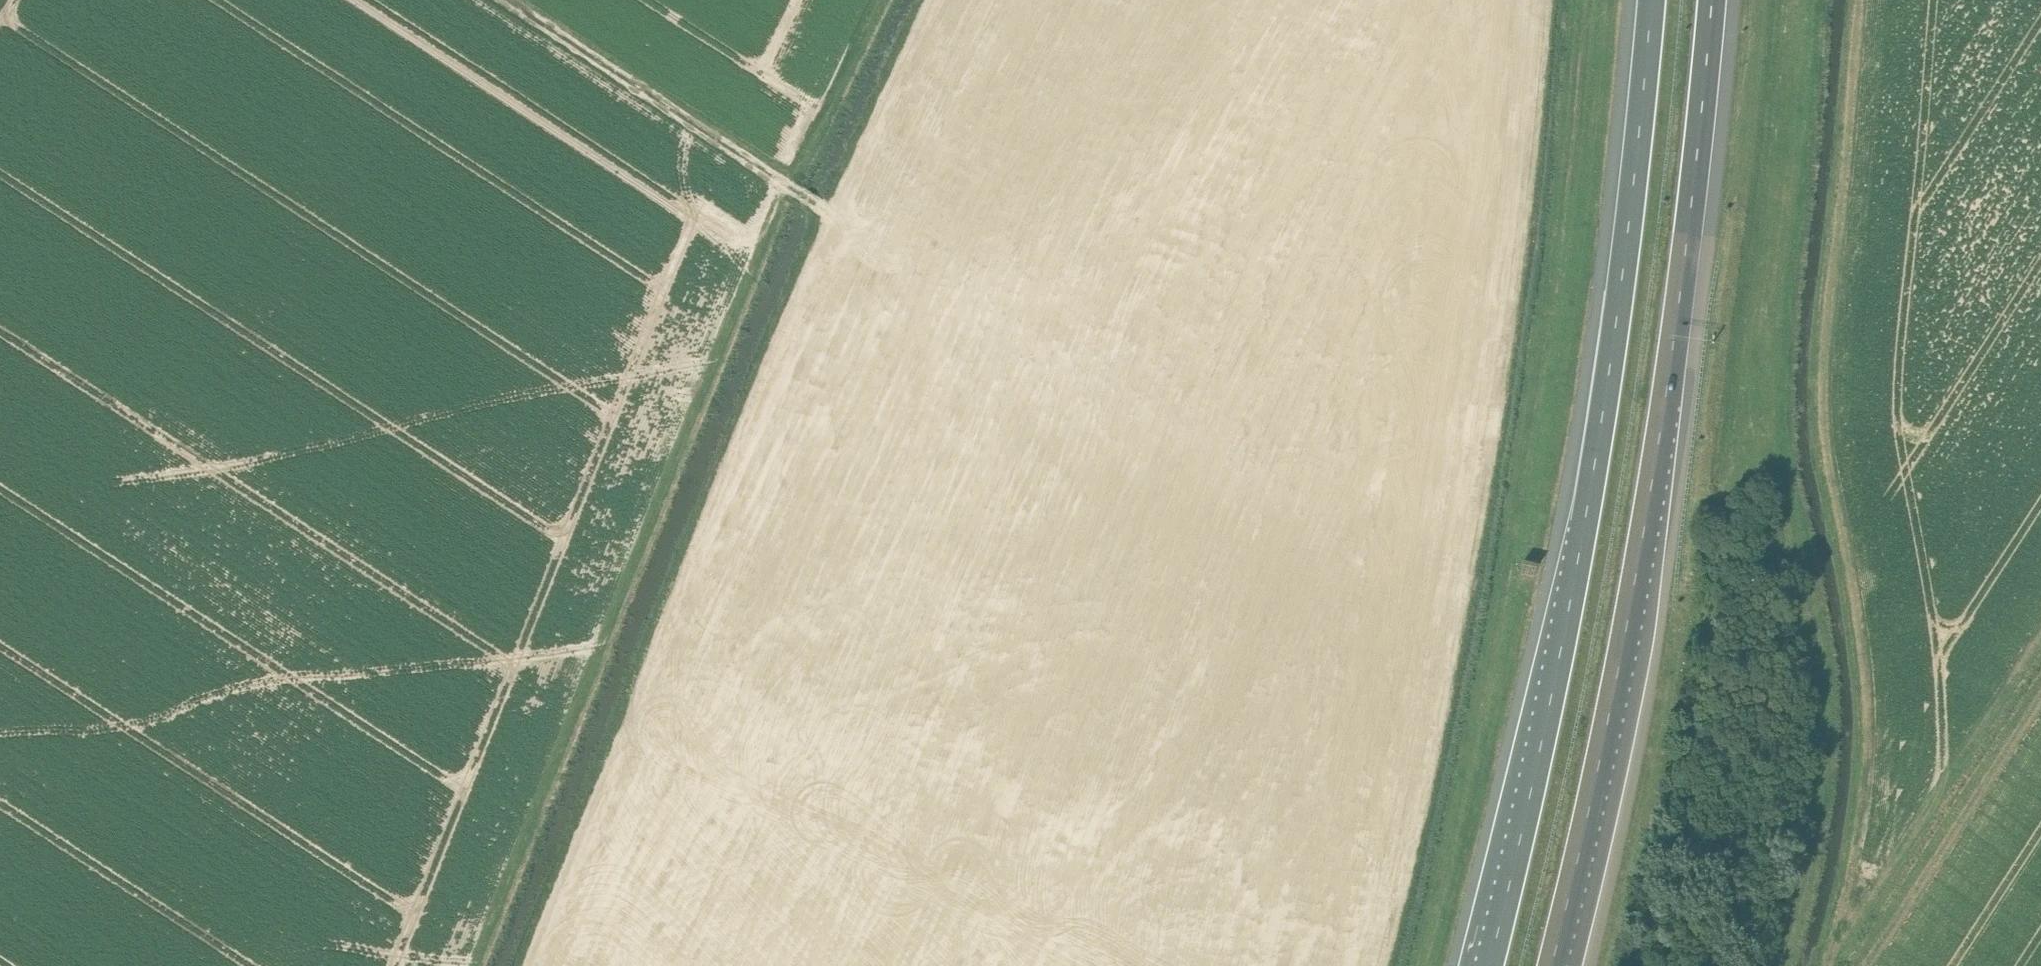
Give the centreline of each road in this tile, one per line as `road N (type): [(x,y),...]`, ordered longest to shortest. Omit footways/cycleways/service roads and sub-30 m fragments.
road 1 (motorway): [(1652,0),(1587,517),(1490,965)]
road 2 (motorway): [(1552,965),(1596,779),(1662,412),(1711,0)]

